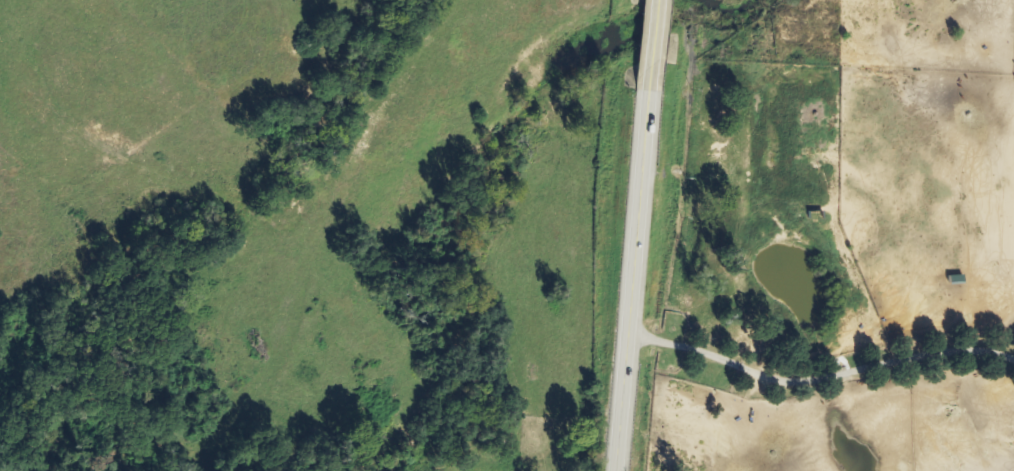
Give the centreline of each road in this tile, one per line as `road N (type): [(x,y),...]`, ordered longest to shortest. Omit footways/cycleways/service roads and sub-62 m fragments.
road 1 (primary): [(615,470),(654,0)]

